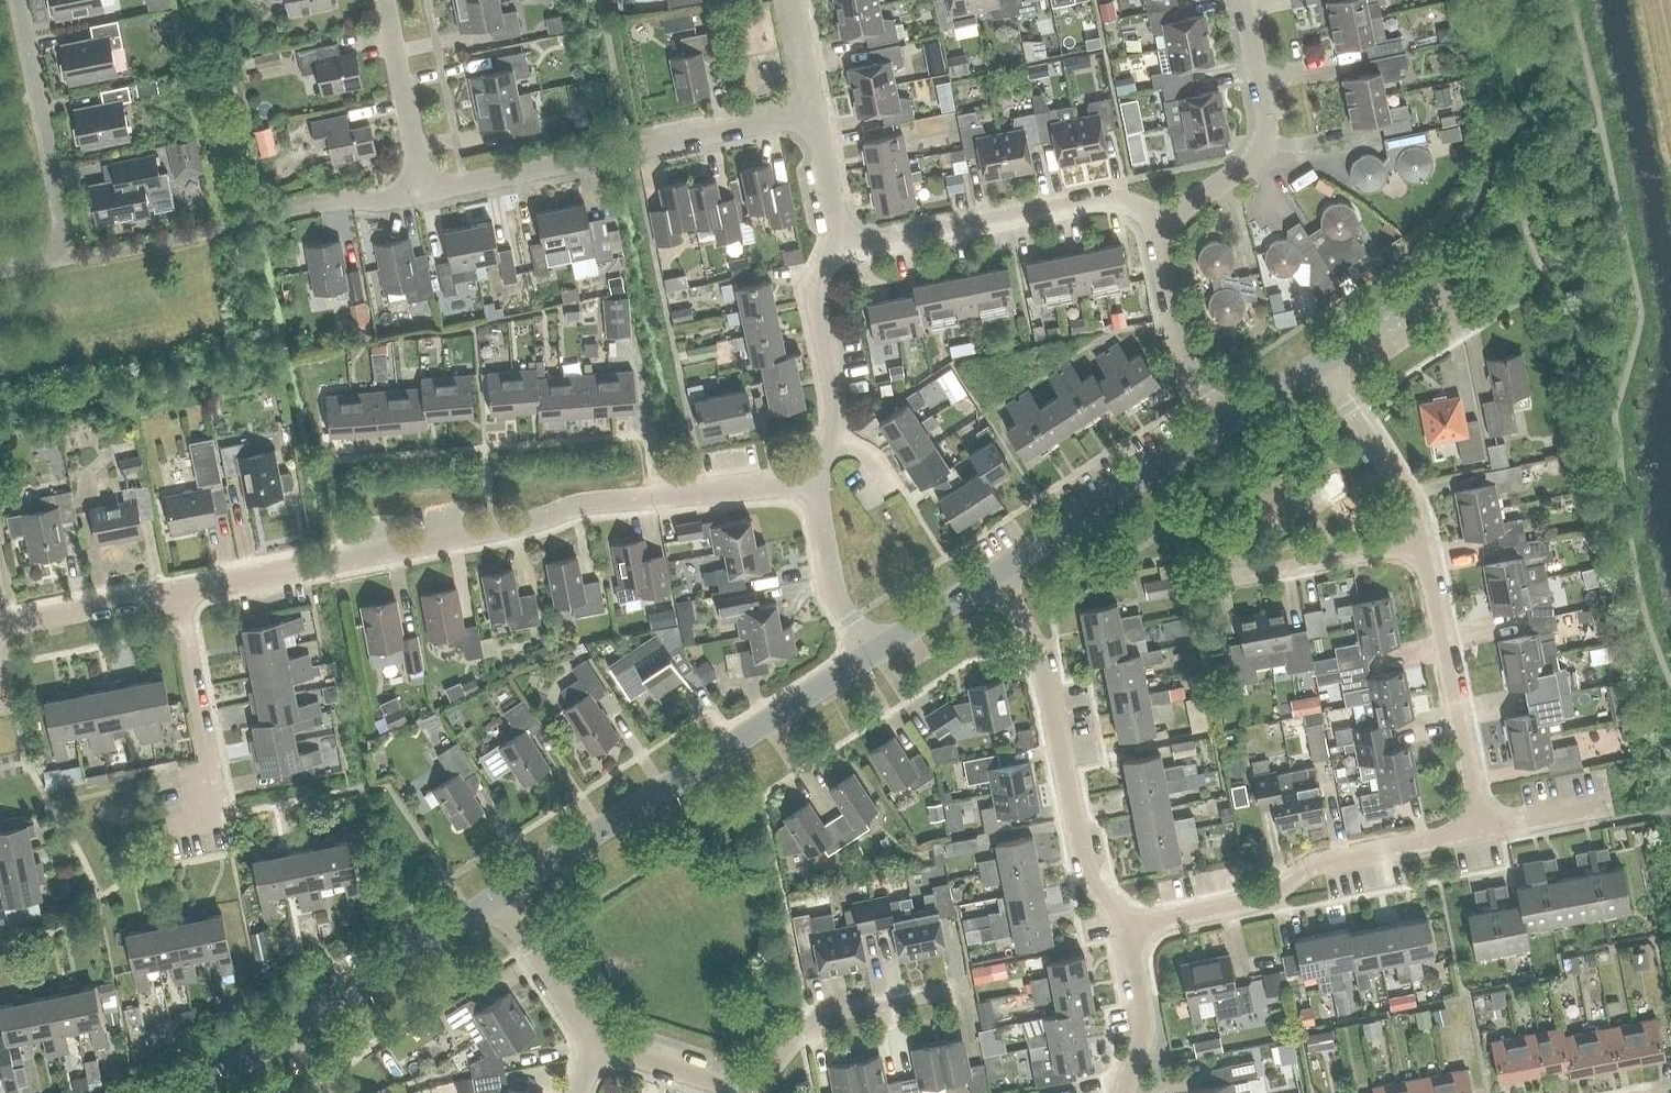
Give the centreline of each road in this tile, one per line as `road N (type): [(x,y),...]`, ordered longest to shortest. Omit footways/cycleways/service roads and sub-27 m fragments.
road 1 (residential): [(175,595),(558,516),(818,484)]
road 2 (unclassified): [(494,899),(877,653)]
road 3 (residential): [(426,187),(818,113)]
road 4 (residential): [(1127,928),(1085,870),(1040,650),(998,575)]
road 5 (residential): [(1127,928),(1265,901),(1321,861),(1455,836),(1480,823)]
road 6 (unclassified): [(193,1092),(494,899)]
road 7 (residential): [(841,235),(911,239),(1105,201),(1171,223)]
road 8 (residential): [(1480,823),(1423,541)]
road 9 (residential): [(1171,223),(1251,165),(1262,143),(1244,0)]
road 10 (unclassified): [(998,575),(1221,428)]
road 11 (residential): [(17,0),(63,221),(54,253)]
road 12 (residential): [(818,484),(837,403),(818,297),(822,269),(841,235)]
road 13 (residential): [(754,1092),(824,1018),(970,988)]
road 14 (unclassified): [(1322,362),(1523,233)]
road 15 (residential): [(220,818),(175,595)]
road 16 (residential): [(1221,428),(1183,358),(1165,249),(1171,223)]
road 17 (residential): [(1217,579),(1423,541)]
road 18 (residential): [(1423,541),(1411,502),(1322,362)]
road 19 (residential): [(426,187),(385,0)]
road 20 (residential): [(877,653),(832,591),(818,484)]
road 21 (residential): [(597,1049),(494,899)]
road 22 (residential): [(0,628),(175,595)]
road 23 (residential): [(1124,1092),(1144,1035),(1127,928)]
road 24 (residential): [(264,220),(426,187)]
road 25 (residential): [(746,1092),(597,1049)]
road 26 (unclassified): [(877,653),(998,575)]
road 27 (residential): [(1480,823),(1511,827),(1613,806)]
road 28 (residential): [(841,235),(818,113)]
road 29 (unclassified): [(1221,428),(1322,362)]

